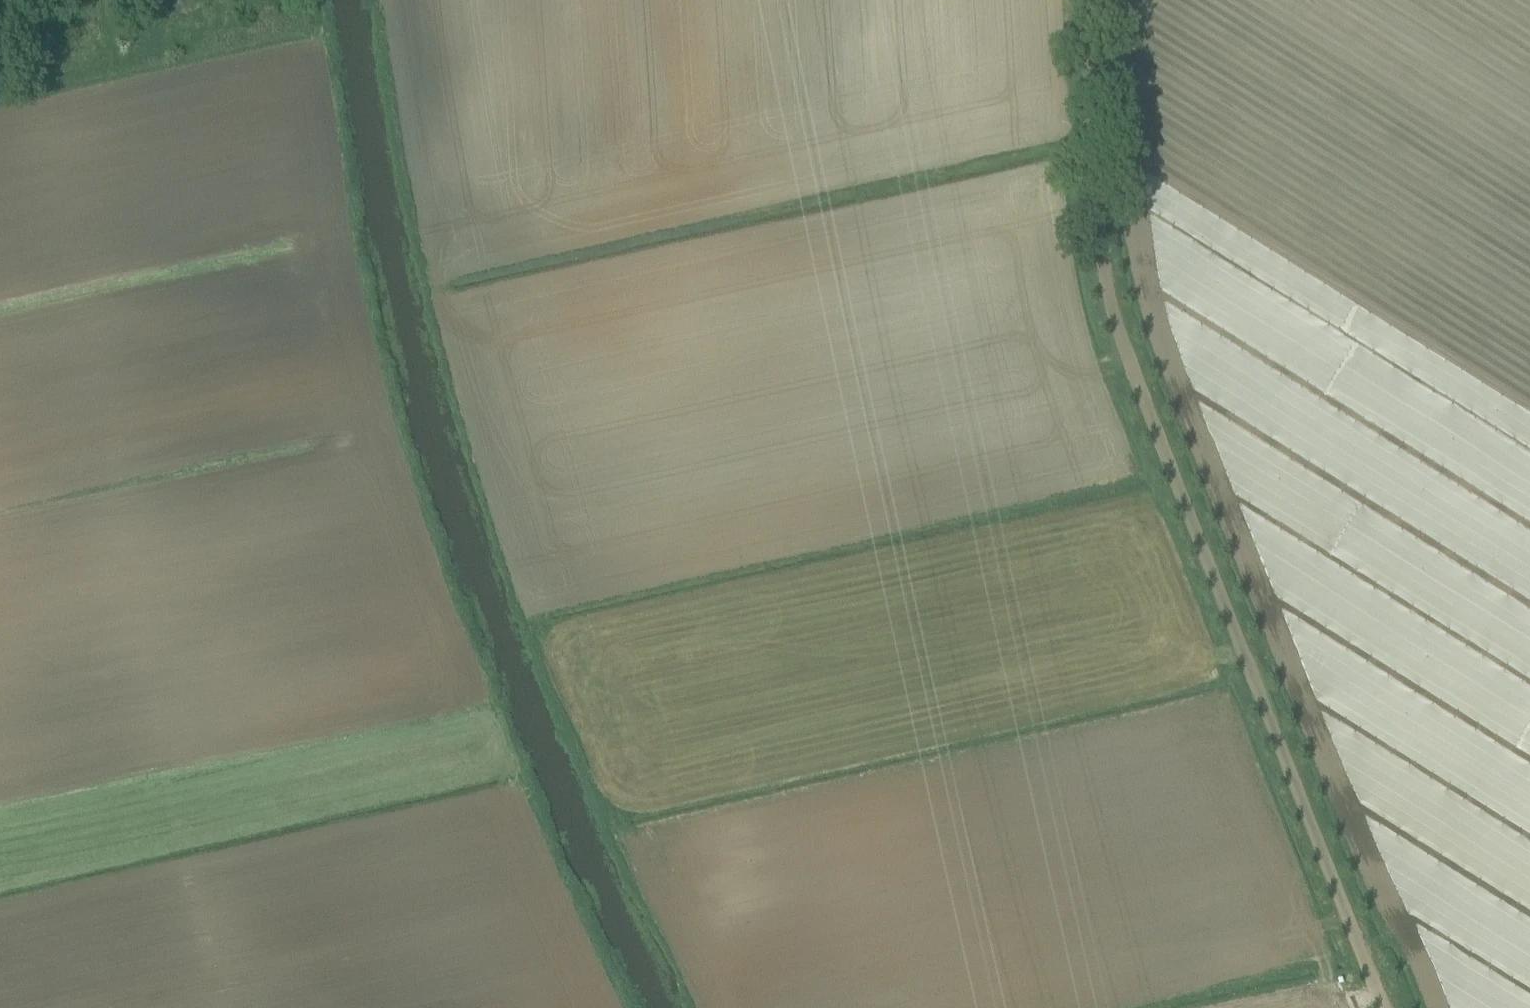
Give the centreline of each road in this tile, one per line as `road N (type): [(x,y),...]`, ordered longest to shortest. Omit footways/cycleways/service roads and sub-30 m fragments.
road 1 (unclassified): [(1376,1007),(1129,376),(1084,158),(1073,0)]

